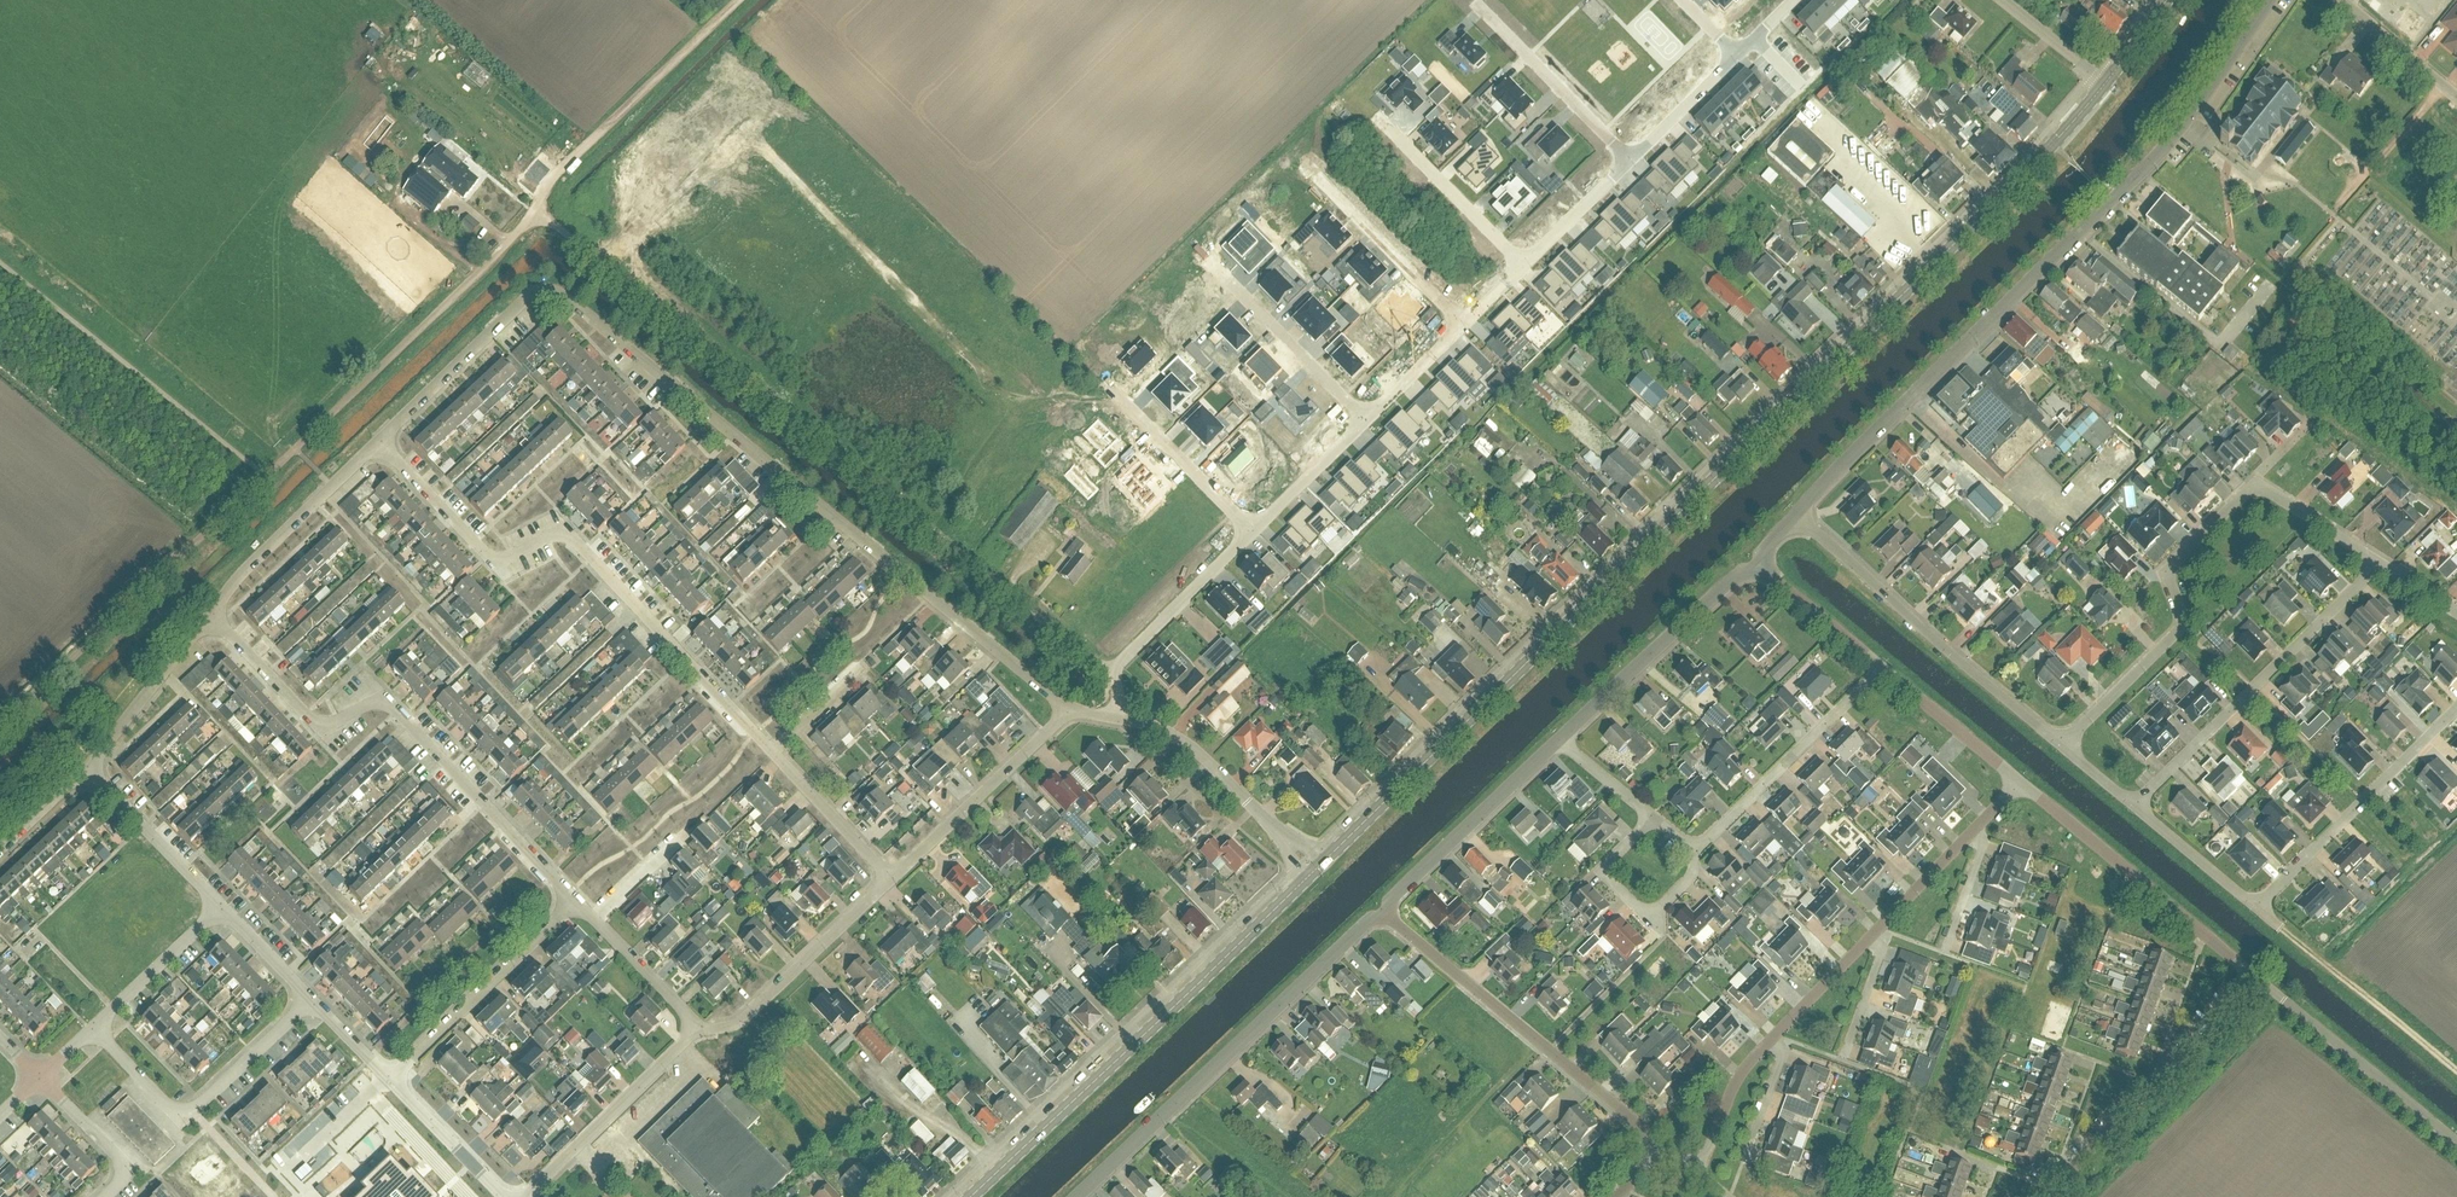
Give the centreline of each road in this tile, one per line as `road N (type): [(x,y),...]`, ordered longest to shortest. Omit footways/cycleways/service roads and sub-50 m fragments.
road 1 (secondary): [(1315,871),(1991,210),(2105,85)]
road 2 (unclassified): [(267,478),(526,225),(547,221),(1110,675)]
road 3 (residential): [(378,443),(527,295),(549,291),(1069,716)]
road 4 (unclassified): [(1798,514),(2181,129),(2271,0)]
road 5 (residential): [(773,753),(566,532),(495,564),(378,443)]
road 6 (residential): [(576,903),(392,706),(372,705),(332,726),(314,721),(209,617)]
road 7 (residential): [(2063,746),(2184,625),(2167,572),(2254,484),(2380,566)]
road 8 (secondary): [(971,1196),(1315,871)]
road 9 (unclassified): [(1076,1196),(1366,922),(1387,915)]
road 10 (track): [(887,274),(749,140),(725,150),(604,265)]
road 11 (residential): [(0,727),(267,478)]
road 12 (residential): [(1654,1160),(1623,1110),(1387,915)]
road 13 (unclassified): [(2063,746),(1798,514)]
road 14 (residential): [(2133,805),(2380,566)]
road 15 (unclassified): [(2256,979),(2020,784)]
road 16 (track): [(738,0),(555,175),(537,220)]
road 17 (residential): [(2047,1196),(2256,979)]
road 18 (residential): [(97,1026),(165,1105),(182,1112),(311,1000)]
road 19 (residential): [(2256,906),(2456,707)]
road 20 (unclassified): [(1559,738),(1741,573),(1759,566)]
road 21 (residential): [(1694,853),(1882,669)]
road 22 (unclassified): [(2456,1144),(2256,979)]
road 23 (unclassified): [(1113,717),(1171,735),(1193,751),(1315,871)]
road 24 (residential): [(390,1082),(576,903)]
road 25 (residential): [(696,1029),(741,1022),(892,881)]
road 26 (unclassified): [(1387,915),(1390,899),(1559,738)]
road 27 (residential): [(209,617),(248,567),(378,443)]
road 28 (residential): [(892,881),(1069,716)]
road 29 (residential): [(524,1196),(696,1029)]
road 30 (track): [(2456,1074),(2282,930)]
road 31 (residential): [(1632,161),(1474,4)]
road 32 (residential): [(1650,817),(1610,863),(1612,884),(1639,909),(1653,914),(1684,882),(1694,853)]
road 33 (residential): [(1525,266),(1379,119)]
road 34 (residential): [(1464,326),(1320,179)]
road 35 (residential): [(1109,389),(1254,533)]
road 36 (residential): [(1254,533),(1110,675)]
road 37 (residential): [(88,769),(209,617)]
road 38 (residential): [(220,906),(88,769)]
road 39 (residential): [(1366,423),(1234,288)]
road 40 (unclassified): [(2020,784),(1882,669)]
road 41 (residential): [(892,881),(773,753)]
road 42 (residential): [(97,1026),(220,906)]
road 43 (residential): [(104,1196),(132,1170),(40,1079)]
road 44 (residential): [(503,1196),(390,1082)]
road 45 (unclassified): [(1882,669),(1759,566)]
road 46 (unclassified): [(2256,906),(2133,805)]
road 47 (residential): [(1366,423),(1254,533)]
road 48 (residential): [(1698,1170),(1731,1091),(1772,1038)]
road 49 (unclassified): [(2456,98),(2342,0)]
road 50 (residential): [(1632,161),(1525,266)]
road 51 (residential): [(696,1029),(596,920)]
road 52 (residential): [(1737,57),(1632,161)]
road 53 (residential): [(1772,1038),(1872,934)]
road 54 (residential): [(1872,934),(1973,832)]
road 55 (residential): [(1464,326),(1366,423)]
road 56 (residential): [(1872,934),(1881,949),(1841,1059)]
road 57 (unclassified): [(2105,85),(2001,0)]
road 58 (residential): [(1973,832),(1984,843),(1943,954)]
road 59 (residential): [(1772,1038),(1783,1054),(1744,1161)]
road 60 (residential): [(311,1000),(220,906)]
road 61 (residential): [(0,851),(88,769)]

